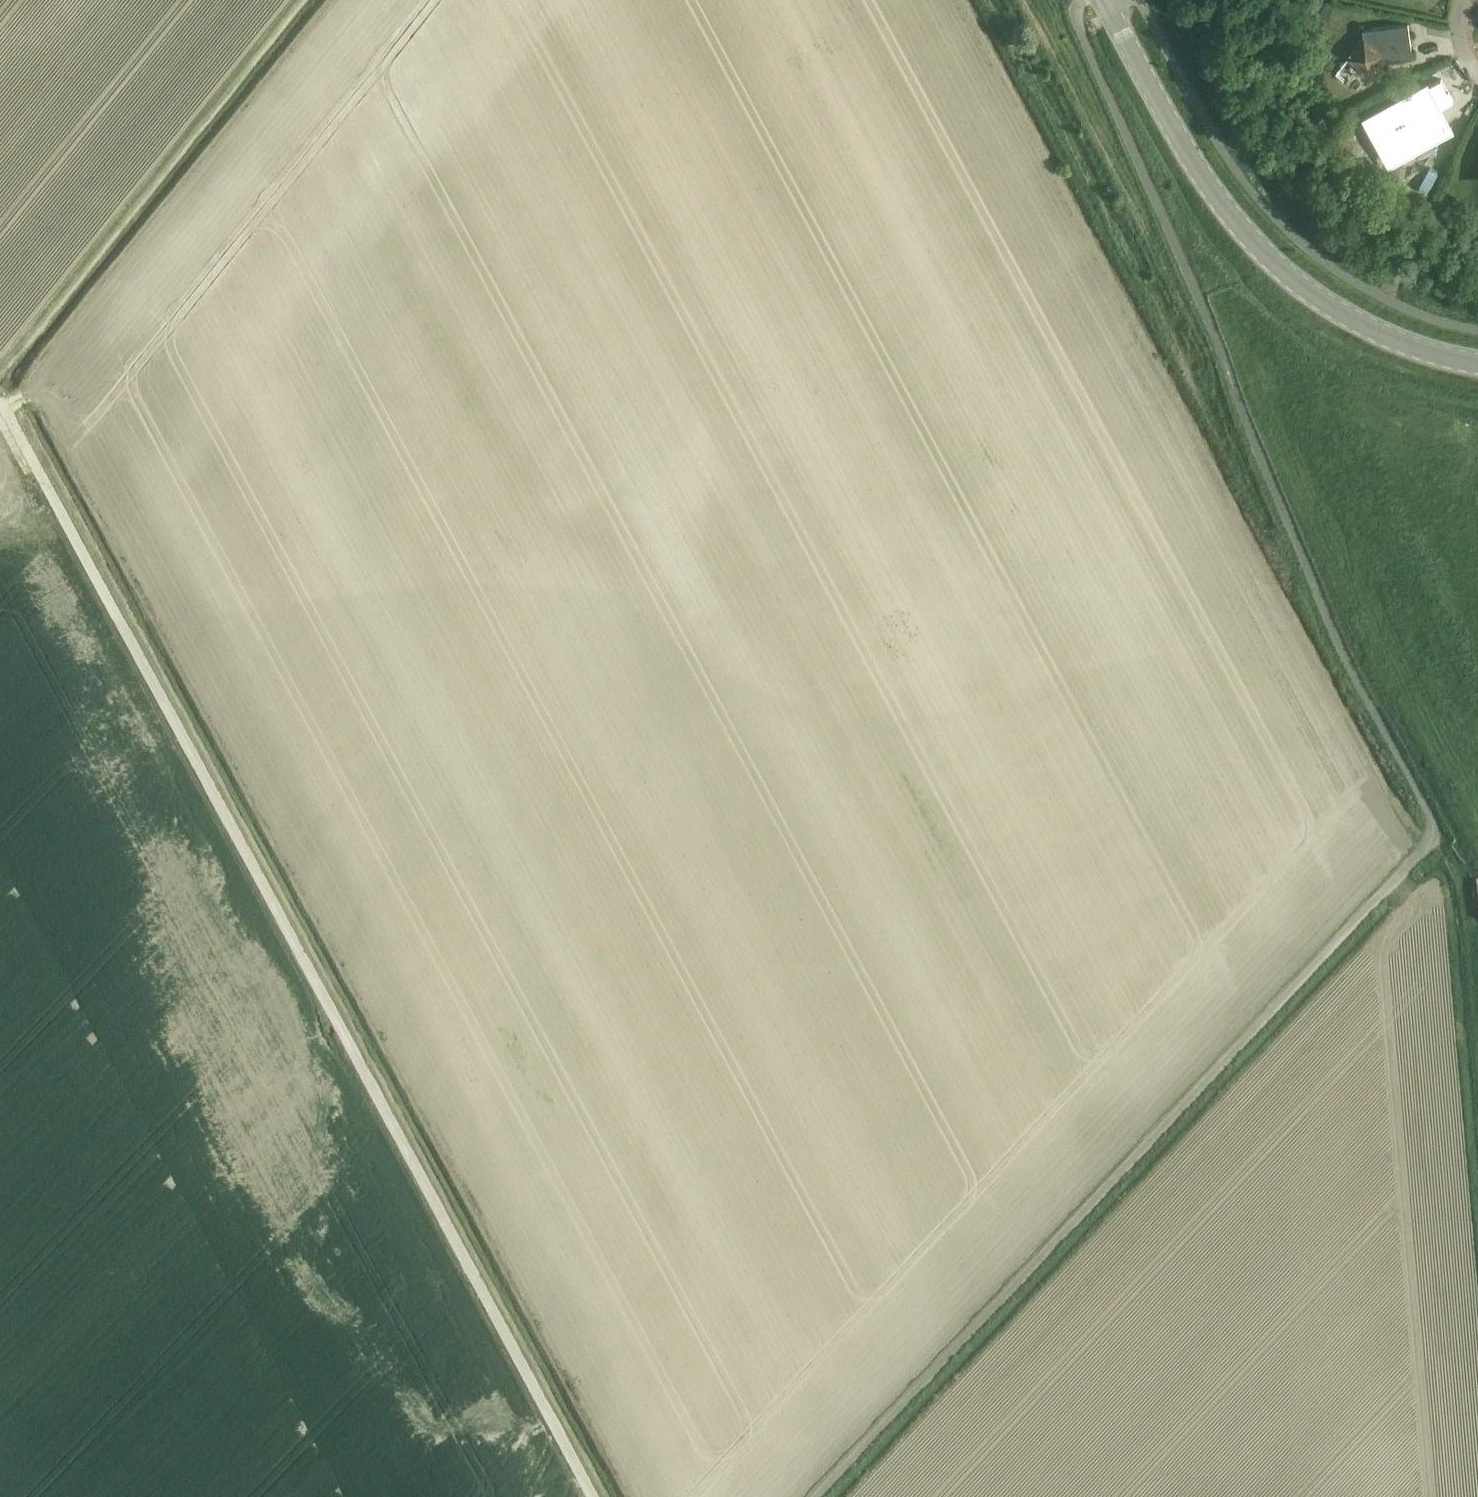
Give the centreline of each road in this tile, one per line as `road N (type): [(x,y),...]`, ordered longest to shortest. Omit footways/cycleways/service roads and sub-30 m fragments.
road 1 (unclassified): [(815,1496),(1419,854)]
road 2 (tertiary): [(1477,363),(1361,324),(1271,262),(1199,171),(1104,0)]

